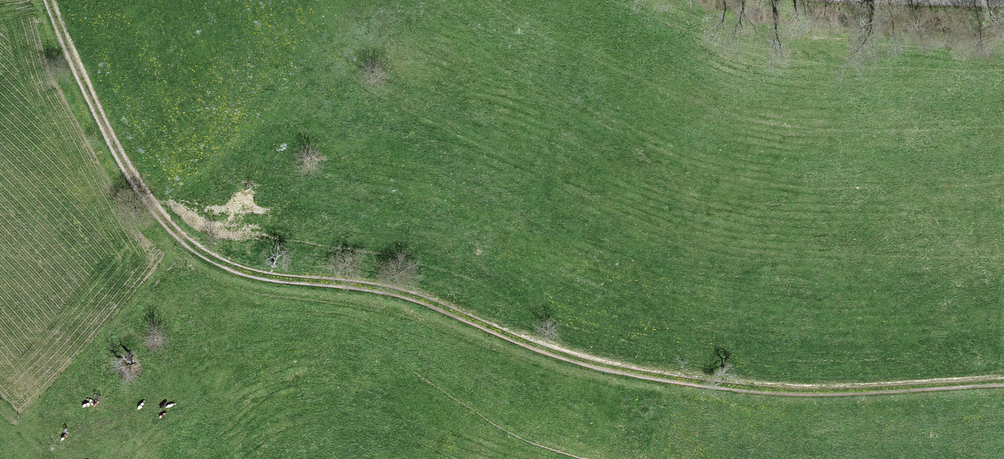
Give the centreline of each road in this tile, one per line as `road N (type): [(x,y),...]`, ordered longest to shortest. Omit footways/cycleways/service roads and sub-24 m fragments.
road 1 (track): [(1003,381),(816,390),(705,383),(580,360),(421,300),(343,283)]
road 2 (track): [(49,0),(133,179),(183,239),(259,275),(343,283)]

